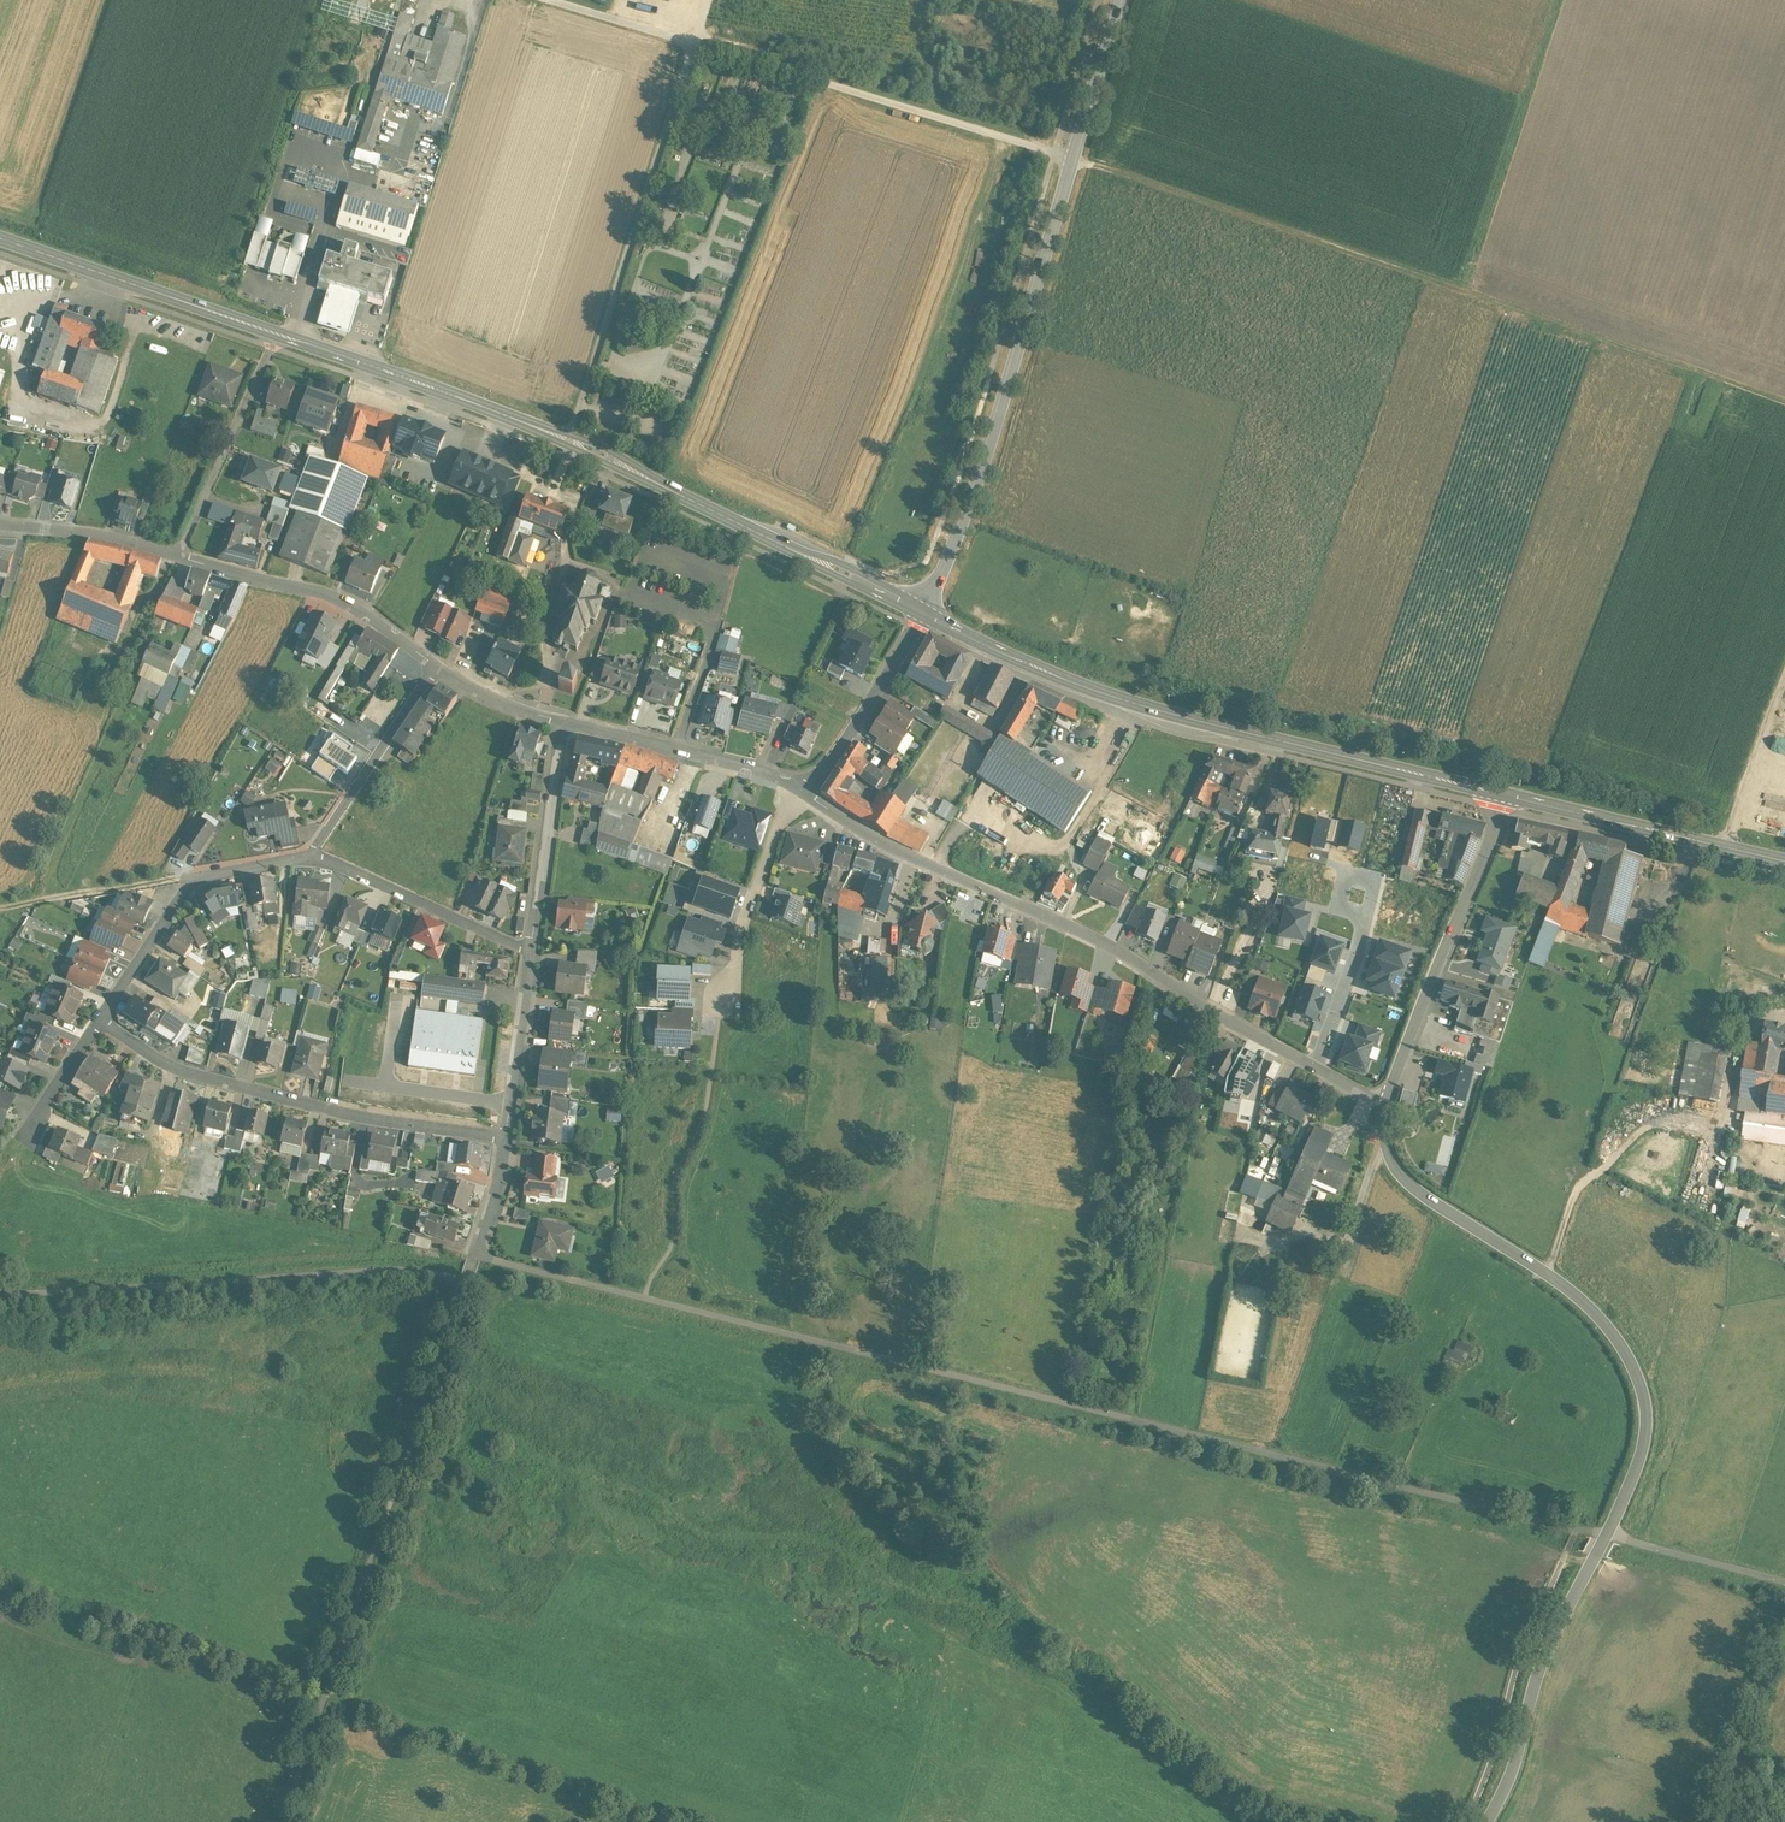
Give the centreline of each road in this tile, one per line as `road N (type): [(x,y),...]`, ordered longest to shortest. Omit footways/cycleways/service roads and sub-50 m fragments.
road 1 (track): [(472,1256),(1606,1535)]
road 2 (track): [(1784,403),(1493,312),(1073,161)]
road 3 (secondary): [(922,611),(596,452),(276,334)]
road 4 (unclassified): [(922,611),(983,459),(1119,0)]
road 5 (secondary): [(1503,794),(1154,709),(1062,678),(922,611)]
road 6 (residential): [(809,799),(906,863),(1120,956),(1317,1070)]
road 7 (track): [(282,1821),(464,1282)]
road 8 (unclassified): [(1606,1535),(1639,1455),(1643,1427),(1630,1377),(1577,1305),(1400,1184),(1383,1156),(1384,1115)]
road 9 (track): [(464,1282),(414,1270),(0,1296)]
road 10 (residential): [(98,1018),(171,1069),(361,1118),(508,1140)]
road 11 (unclassified): [(1384,1115),(1503,794)]
road 12 (track): [(1573,0),(1472,302)]
road 13 (residential): [(313,852),(194,876),(98,1018)]
road 14 (secondary): [(276,334),(0,239)]
road 15 (secondary): [(1784,862),(1503,794)]
road 16 (residential): [(178,557),(327,596),(439,669)]
road 17 (unclassified): [(1489,1821),(1510,1785),(1551,1637),(1593,1565)]
road 18 (residential): [(561,725),(711,760),(800,793)]
road 19 (residential): [(178,557),(276,334)]
road 20 (residential): [(531,951),(313,852)]
road 21 (residential): [(720,1016),(776,833),(800,793)]
road 22 (residential): [(531,951),(561,725)]
road 23 (residential): [(439,669),(313,852)]
road 24 (residential): [(809,799),(922,611)]
road 25 (track): [(0,912),(194,876)]
road 26 (residential): [(508,1140),(531,951)]
road 27 (track): [(1784,1582),(1606,1535)]
road 28 (residential): [(0,528),(109,537),(178,557)]
road 29 (residential): [(1317,1070),(1361,932),(1359,899)]
road 30 (track): [(1724,847),(1784,685)]
road 31 (residential): [(466,1277),(502,1184),(508,1140)]
road 32 (residential): [(98,1018),(22,1140)]
road 33 (residential): [(439,669),(493,702),(561,725)]

